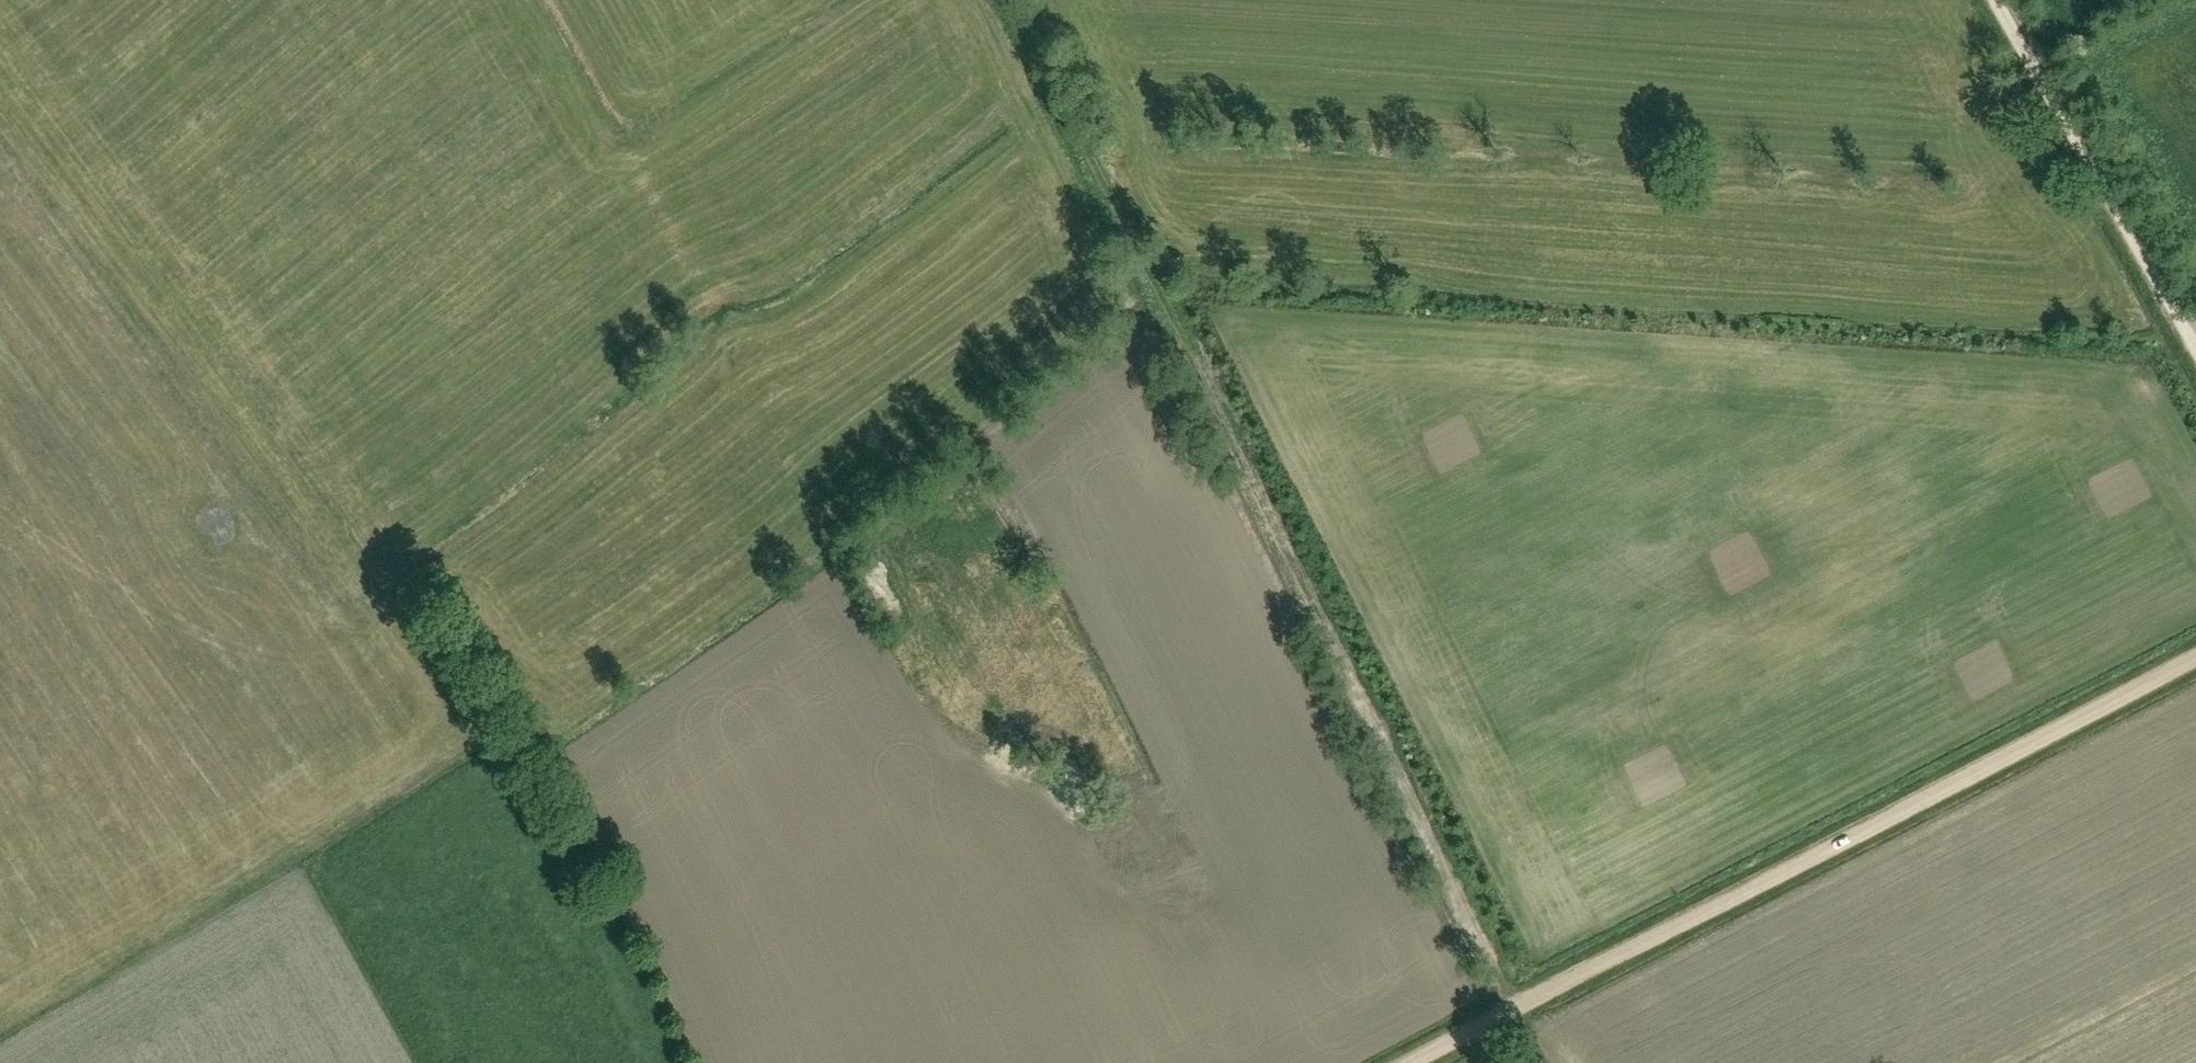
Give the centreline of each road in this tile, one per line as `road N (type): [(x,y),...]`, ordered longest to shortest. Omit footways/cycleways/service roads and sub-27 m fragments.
road 1 (track): [(1012,0),(1513,1010)]
road 2 (track): [(1410,1062),(2195,655)]
road 3 (track): [(1995,0),(2195,347)]

